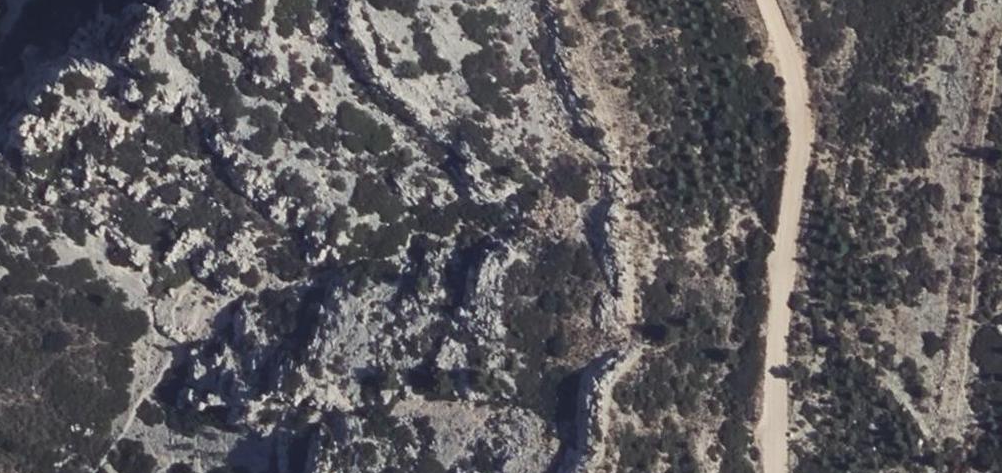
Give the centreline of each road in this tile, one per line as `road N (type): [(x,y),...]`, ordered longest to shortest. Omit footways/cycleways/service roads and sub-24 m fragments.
road 1 (track): [(765,0),(790,62),(802,138),(778,339),(774,472)]

